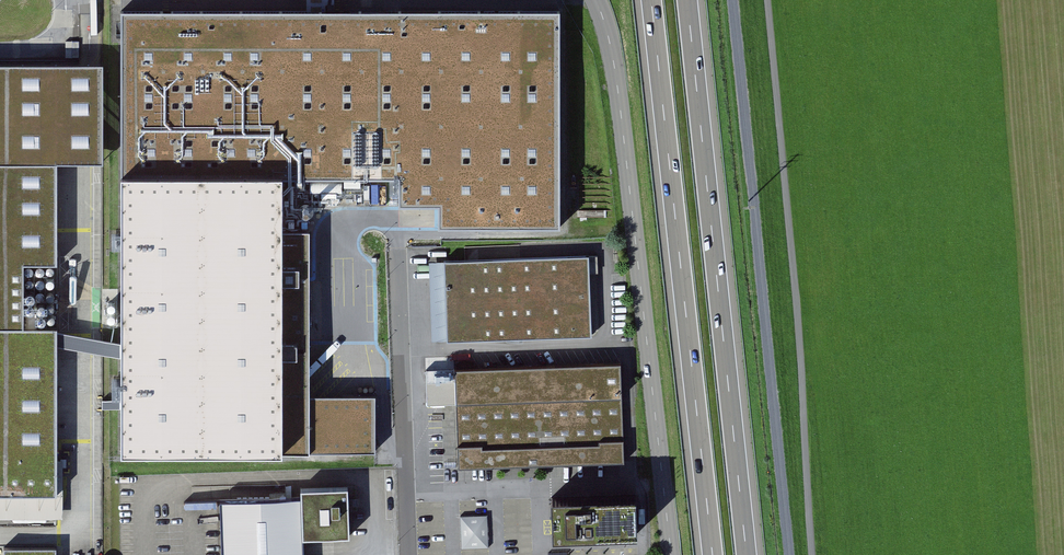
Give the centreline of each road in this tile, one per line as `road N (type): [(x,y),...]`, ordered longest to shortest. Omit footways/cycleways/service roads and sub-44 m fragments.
road 1 (tertiary): [(671,554),(618,87),(598,0)]
road 2 (motorway): [(749,554),(687,0)]
road 3 (motorway): [(651,0),(712,554)]
road 4 (track): [(732,0),(790,554)]
road 5 (track): [(771,0),(812,554)]

